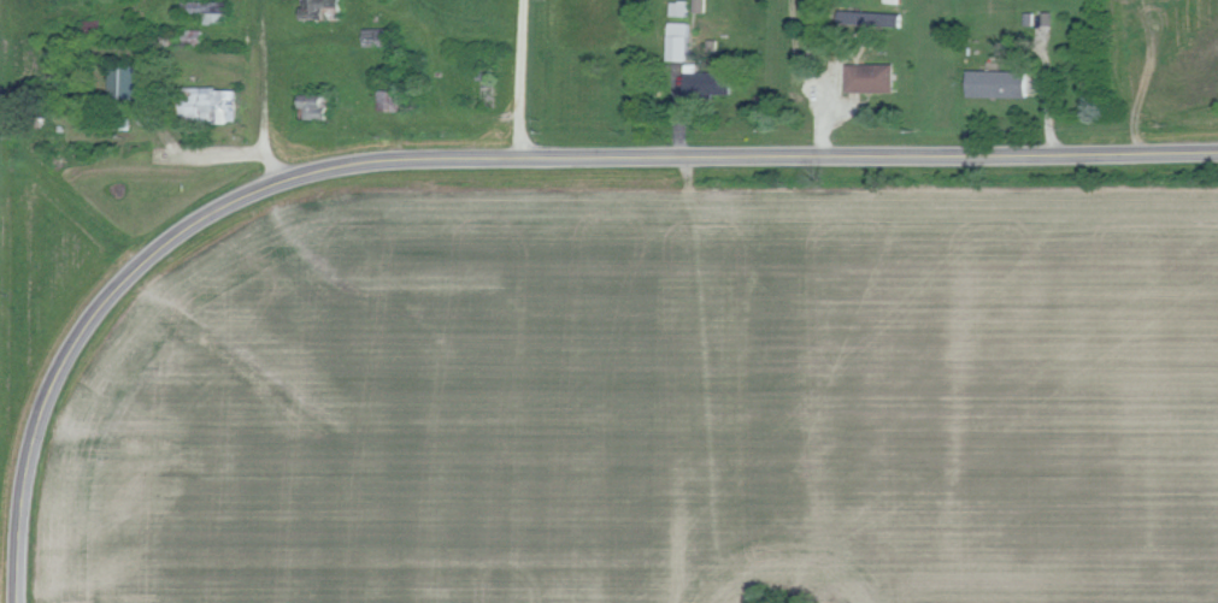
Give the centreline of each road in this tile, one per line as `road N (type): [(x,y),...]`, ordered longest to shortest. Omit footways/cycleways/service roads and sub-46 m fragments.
road 1 (tertiary): [(17,602),(20,493),(37,421),(76,343),(96,311),(170,240),(269,184),(324,171),(522,161),(1217,153)]
road 2 (residential): [(277,183),(266,153),(260,0)]
road 3 (residential): [(522,161),(525,0)]

